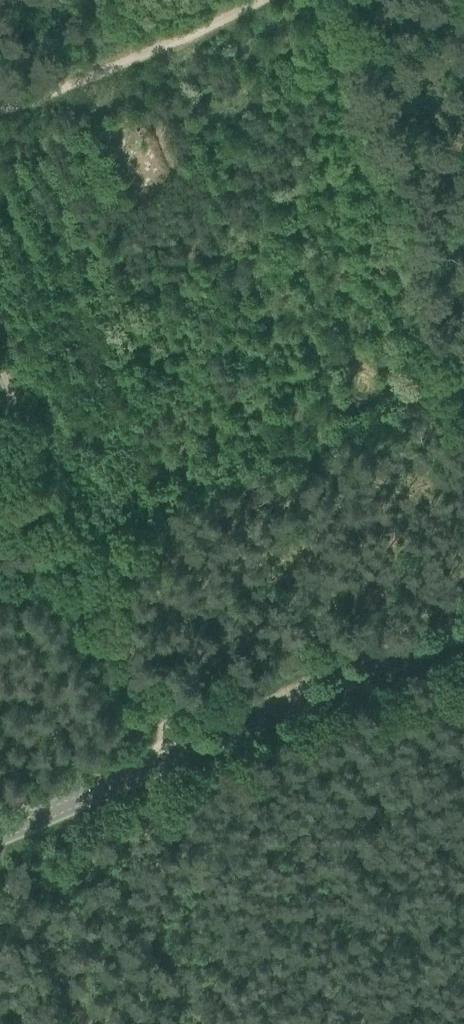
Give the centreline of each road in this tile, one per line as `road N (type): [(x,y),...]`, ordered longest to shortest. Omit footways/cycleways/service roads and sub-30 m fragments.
road 1 (tertiary): [(0,835),(463,632)]
road 2 (track): [(178,757),(0,366)]
road 3 (track): [(264,0),(0,111)]

